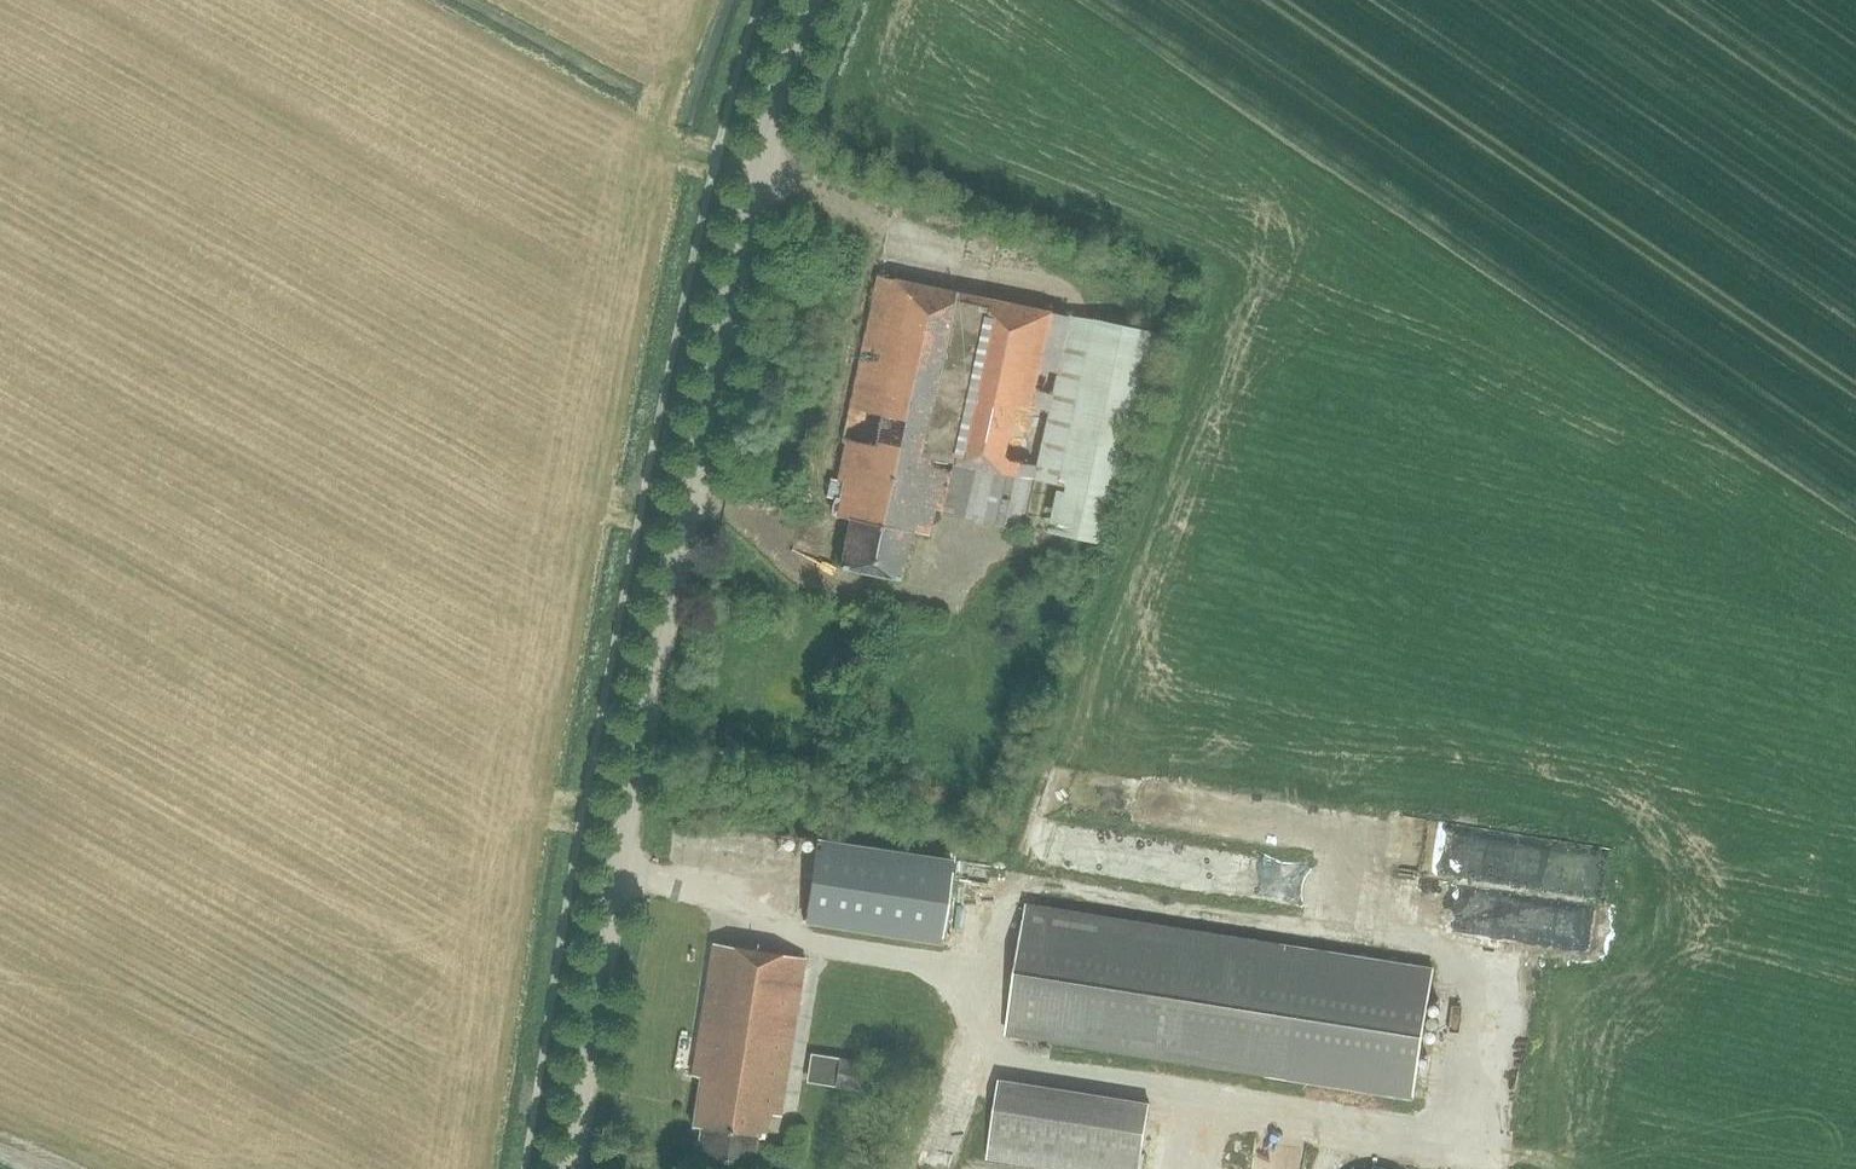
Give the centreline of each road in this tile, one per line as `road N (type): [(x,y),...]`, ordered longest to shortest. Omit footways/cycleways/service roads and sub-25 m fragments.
road 1 (secondary): [(569,1168),(617,858),(762,160),(810,0)]

